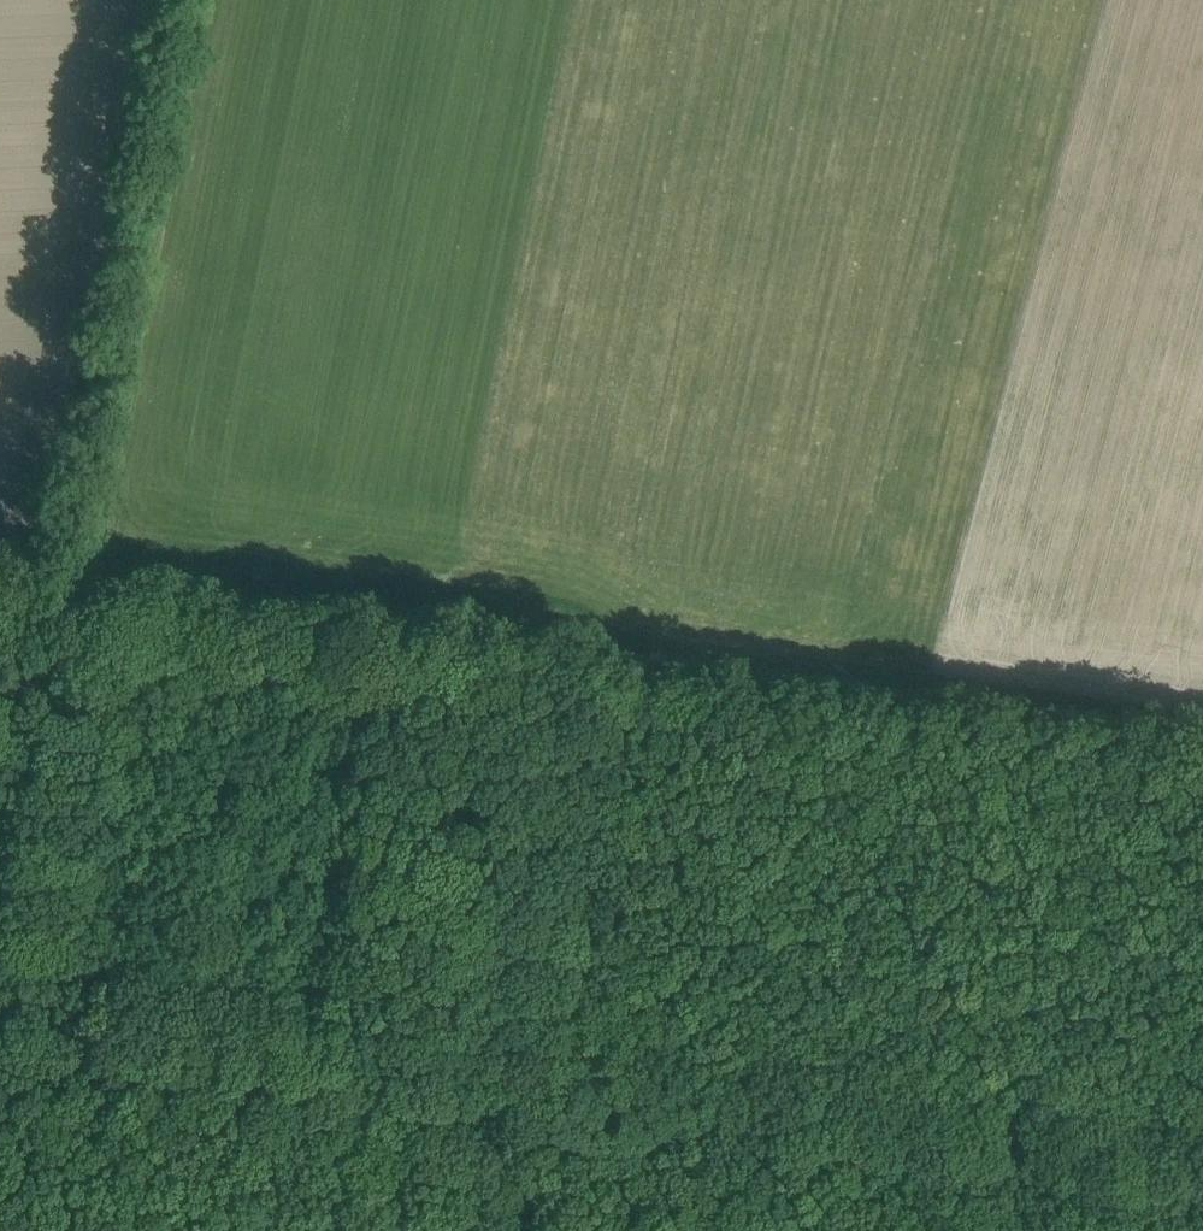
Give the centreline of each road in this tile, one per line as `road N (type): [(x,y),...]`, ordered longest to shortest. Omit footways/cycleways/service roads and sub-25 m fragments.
road 1 (track): [(0,1028),(304,1068),(438,1123),(476,1149),(498,1179)]

